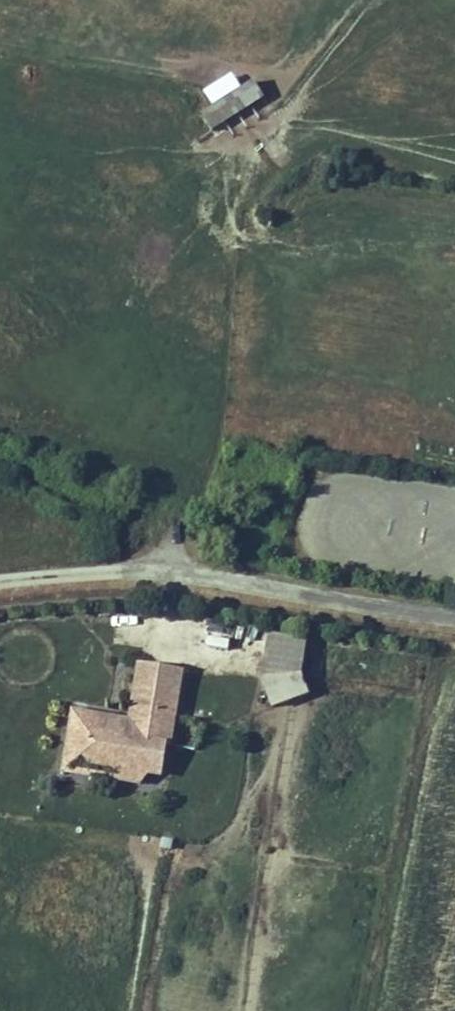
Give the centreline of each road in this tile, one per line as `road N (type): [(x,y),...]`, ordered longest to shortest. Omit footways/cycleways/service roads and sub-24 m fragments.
road 1 (track): [(172,568),(454,611)]
road 2 (unclassified): [(0,574),(172,568)]

